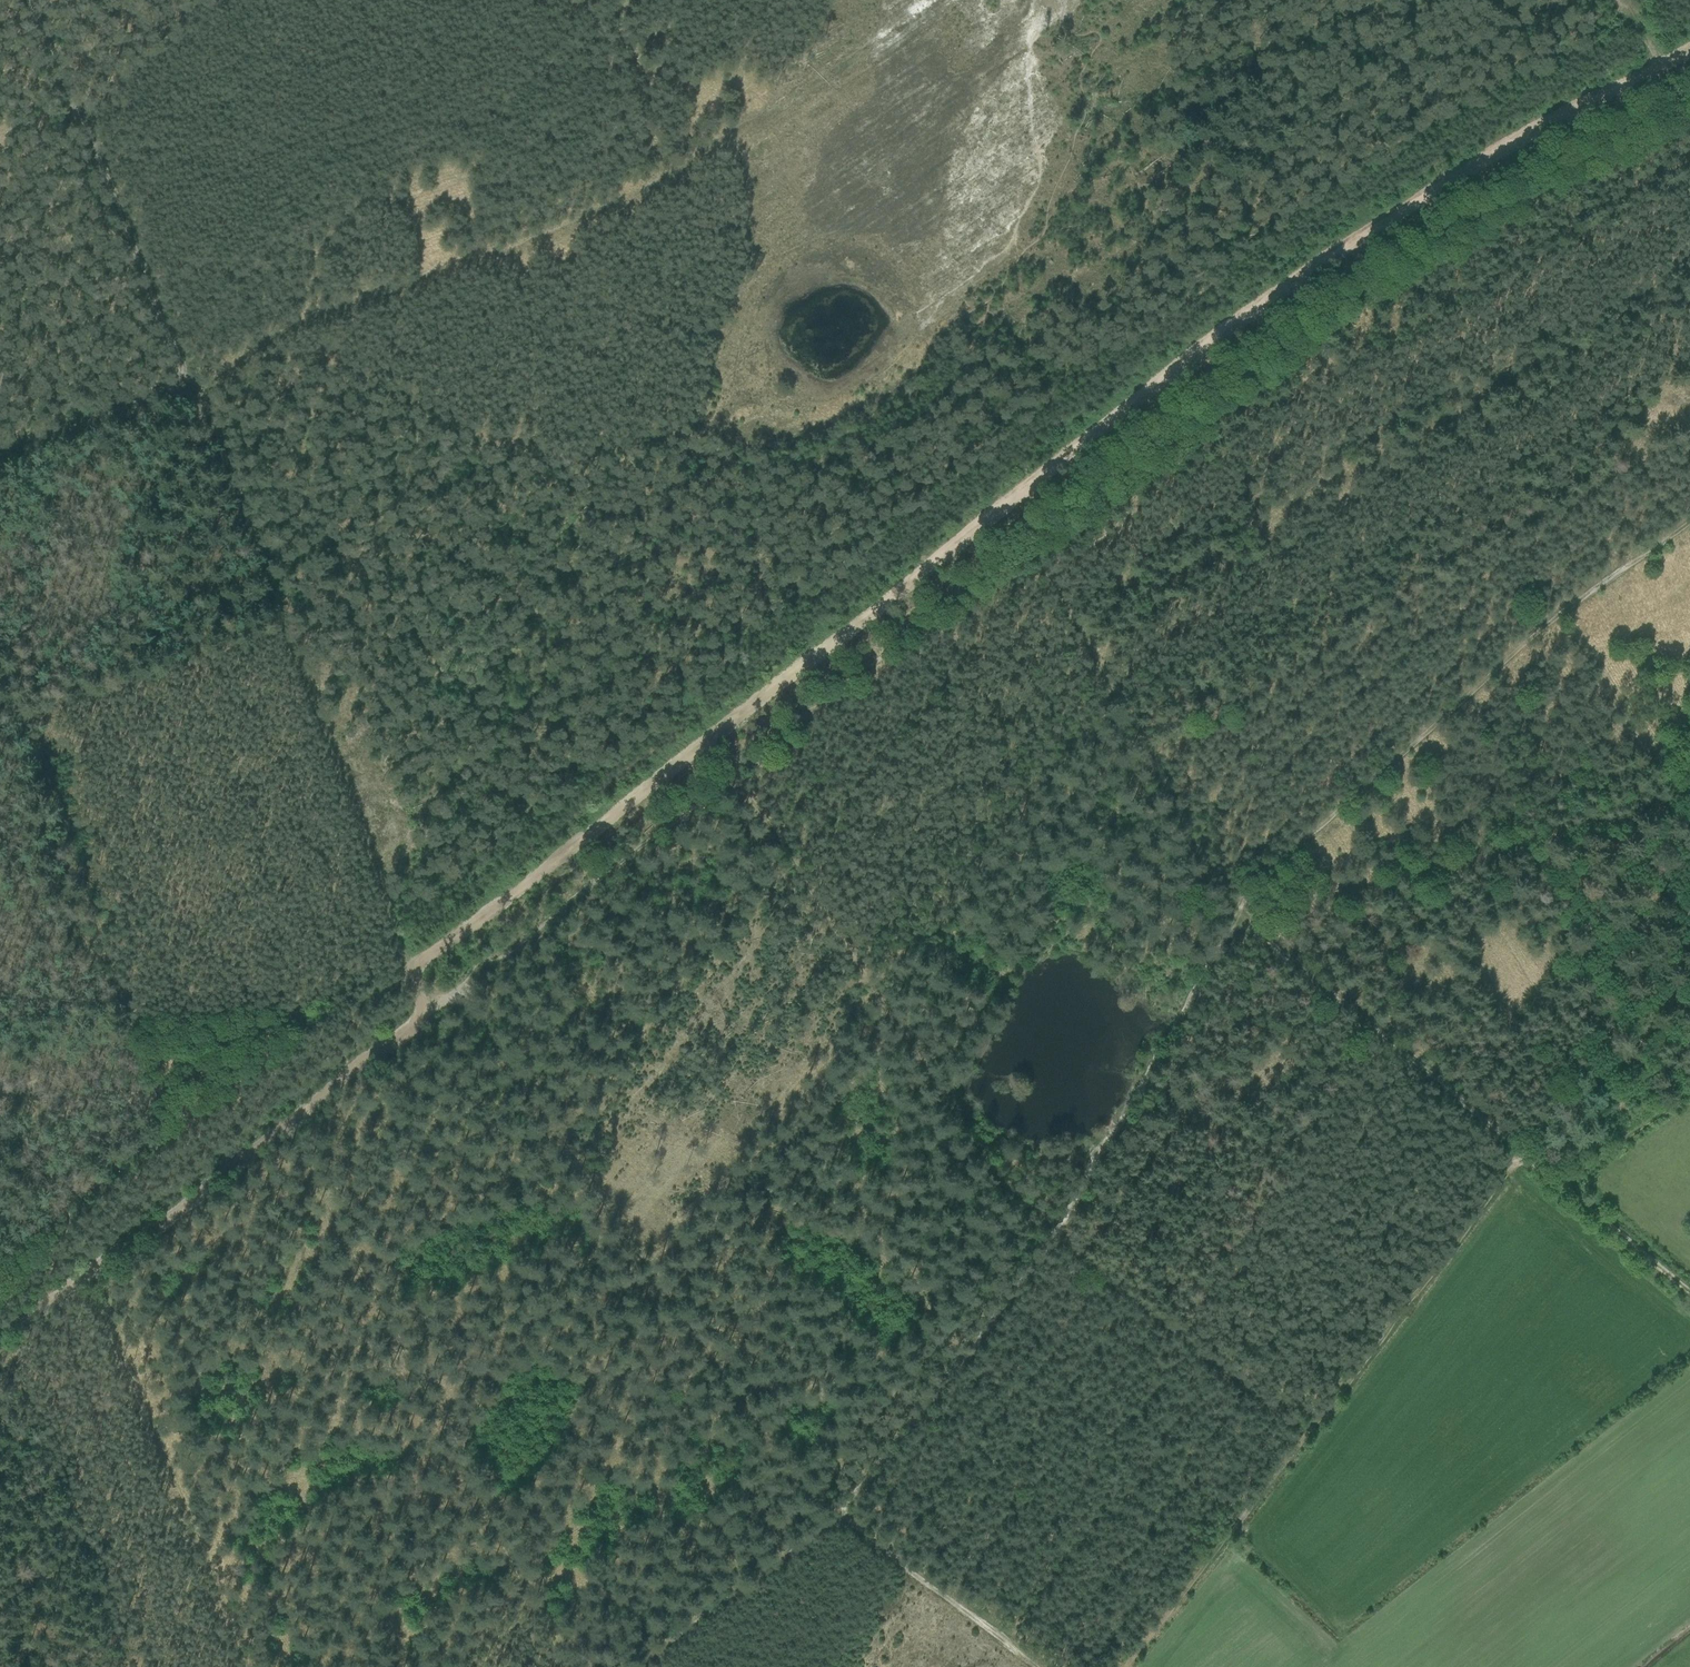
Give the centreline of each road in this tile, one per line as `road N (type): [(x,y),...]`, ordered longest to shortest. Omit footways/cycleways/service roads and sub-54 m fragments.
road 1 (track): [(427,1011),(412,966),(1163,376),(1388,214),(1689,41)]
road 2 (track): [(454,988),(1183,409),(1408,253),(1689,94)]
road 3 (track): [(1015,537),(1227,899),(1543,623),(1689,523)]
road 4 (track): [(1553,1186),(1227,899),(1093,1178),(1050,1235)]
road 5 (track): [(1510,1152),(1114,1666)]
road 6 (track): [(831,1513),(784,1469),(454,988)]
road 7 (track): [(0,696),(110,996),(313,989),(427,1011)]
road 8 (track): [(184,377),(412,966)]
road 9 (track): [(556,1666),(280,1128)]
road 10 (track): [(0,445),(184,377),(33,0)]
road 11 (track): [(1050,1235),(1026,1215),(728,768)]
road 12 (track): [(0,1332),(427,1011)]
road 13 (track): [(1227,899),(1256,910),(1653,815),(1689,794)]
road 14 (track): [(1050,1235),(831,1513)]
road 15 (track): [(1298,1431),(1050,1235)]
road 16 (track): [(831,1513),(624,1666)]
road 17 (track): [(831,1513),(1023,1666)]
road 18 (track): [(1689,1298),(1553,1186)]
road 19 (track): [(1553,1186),(1689,1083)]

